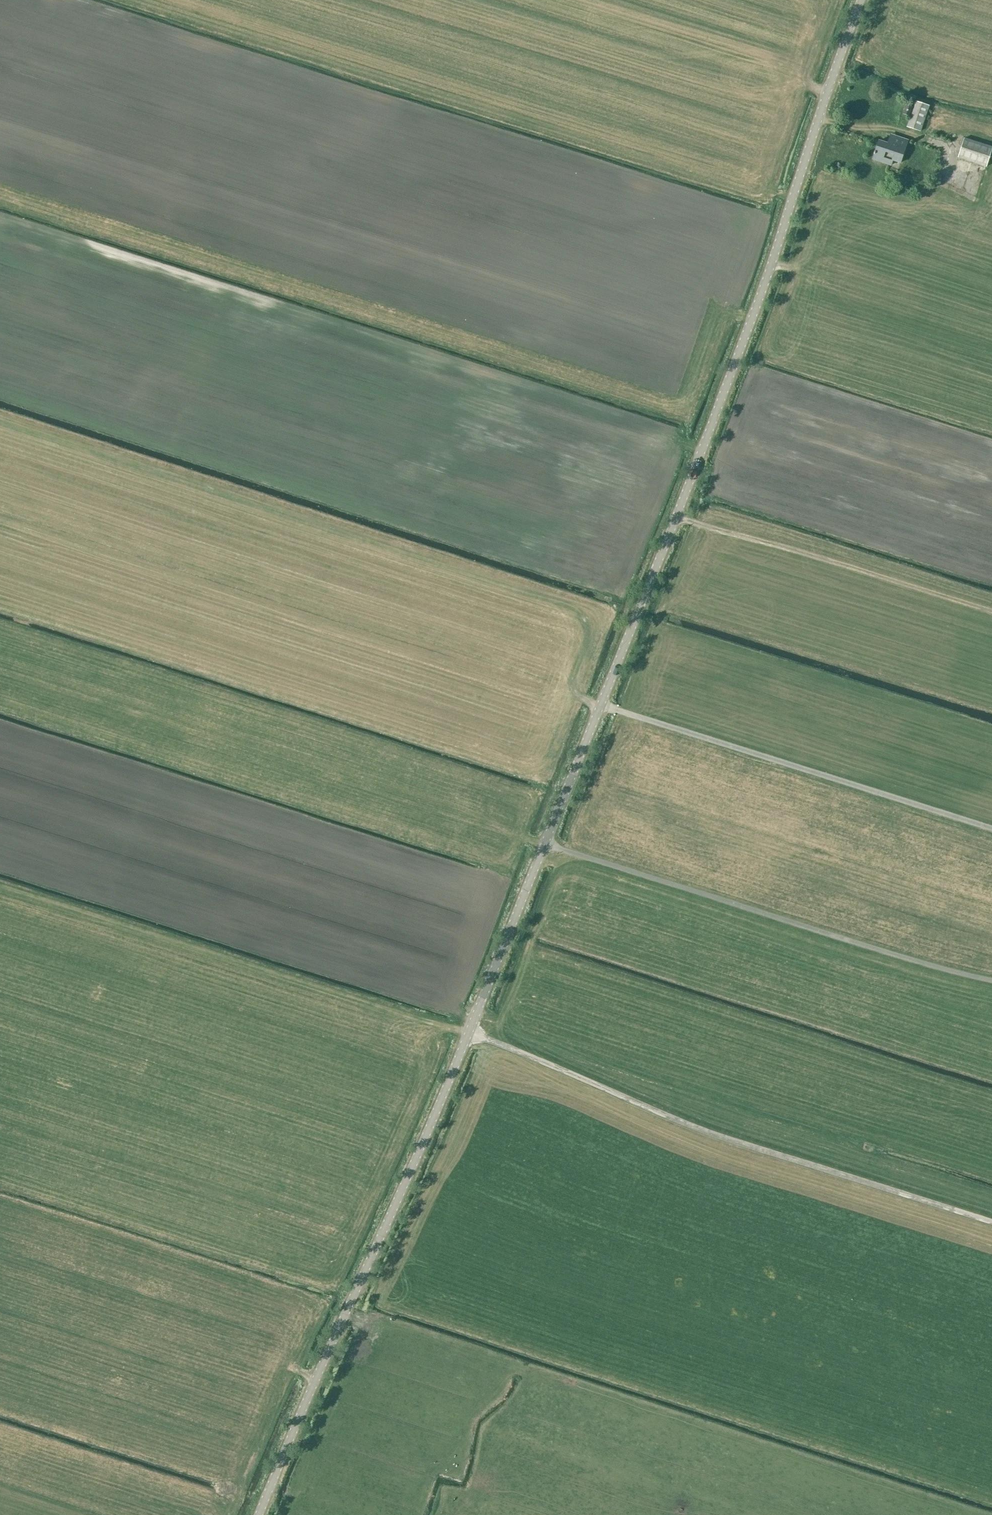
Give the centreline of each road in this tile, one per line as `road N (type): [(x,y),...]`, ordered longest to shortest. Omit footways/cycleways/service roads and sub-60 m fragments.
road 1 (tertiary): [(262,1514),(678,514),(862,0)]

